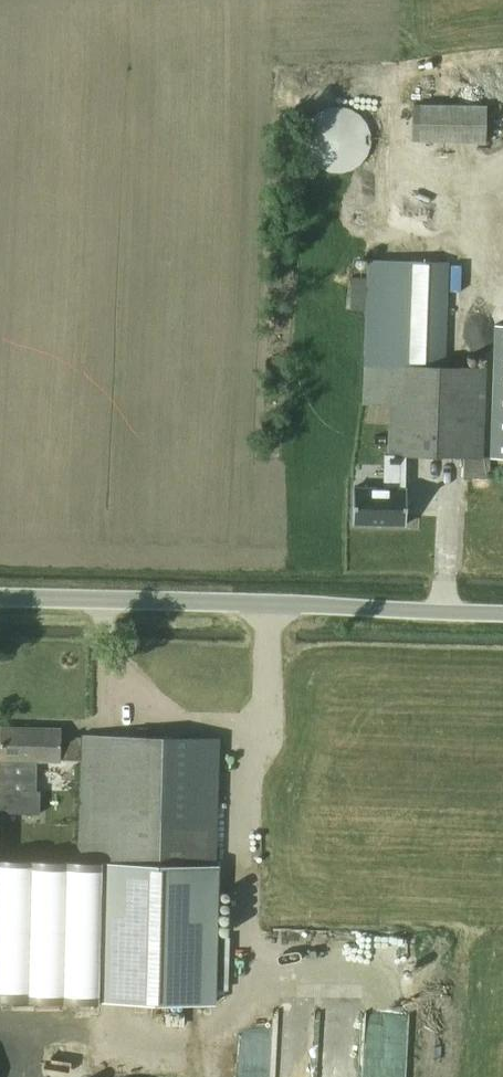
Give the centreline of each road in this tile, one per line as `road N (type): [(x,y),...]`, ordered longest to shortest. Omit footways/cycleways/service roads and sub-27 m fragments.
road 1 (unclassified): [(502,613),(0,600)]

